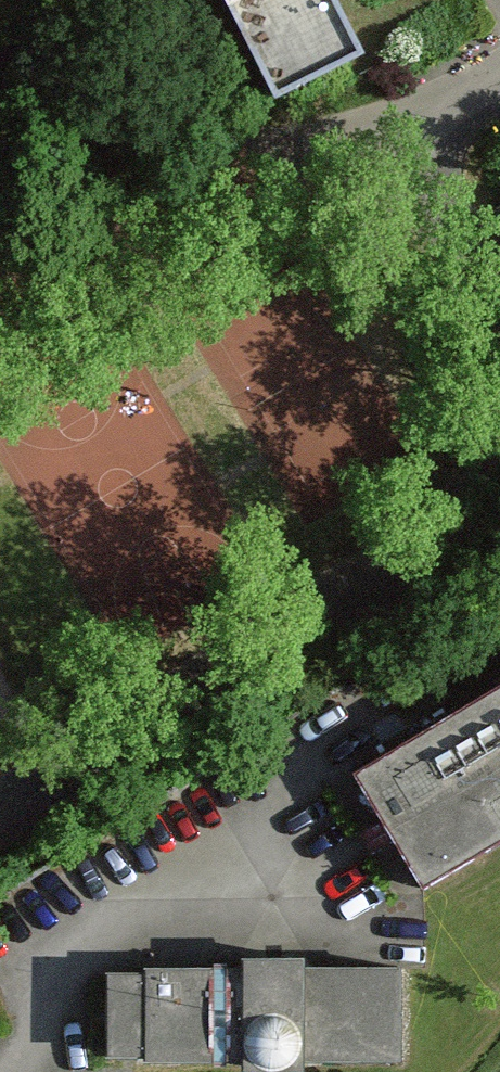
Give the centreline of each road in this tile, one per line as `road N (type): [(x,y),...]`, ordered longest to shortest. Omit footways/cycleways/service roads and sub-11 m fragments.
road 1 (residential): [(0,797),(240,663),(499,476)]
road 2 (track): [(416,113),(0,365)]
road 3 (residential): [(36,1071),(67,923),(282,828)]
road 4 (residential): [(499,364),(416,113),(499,61)]

